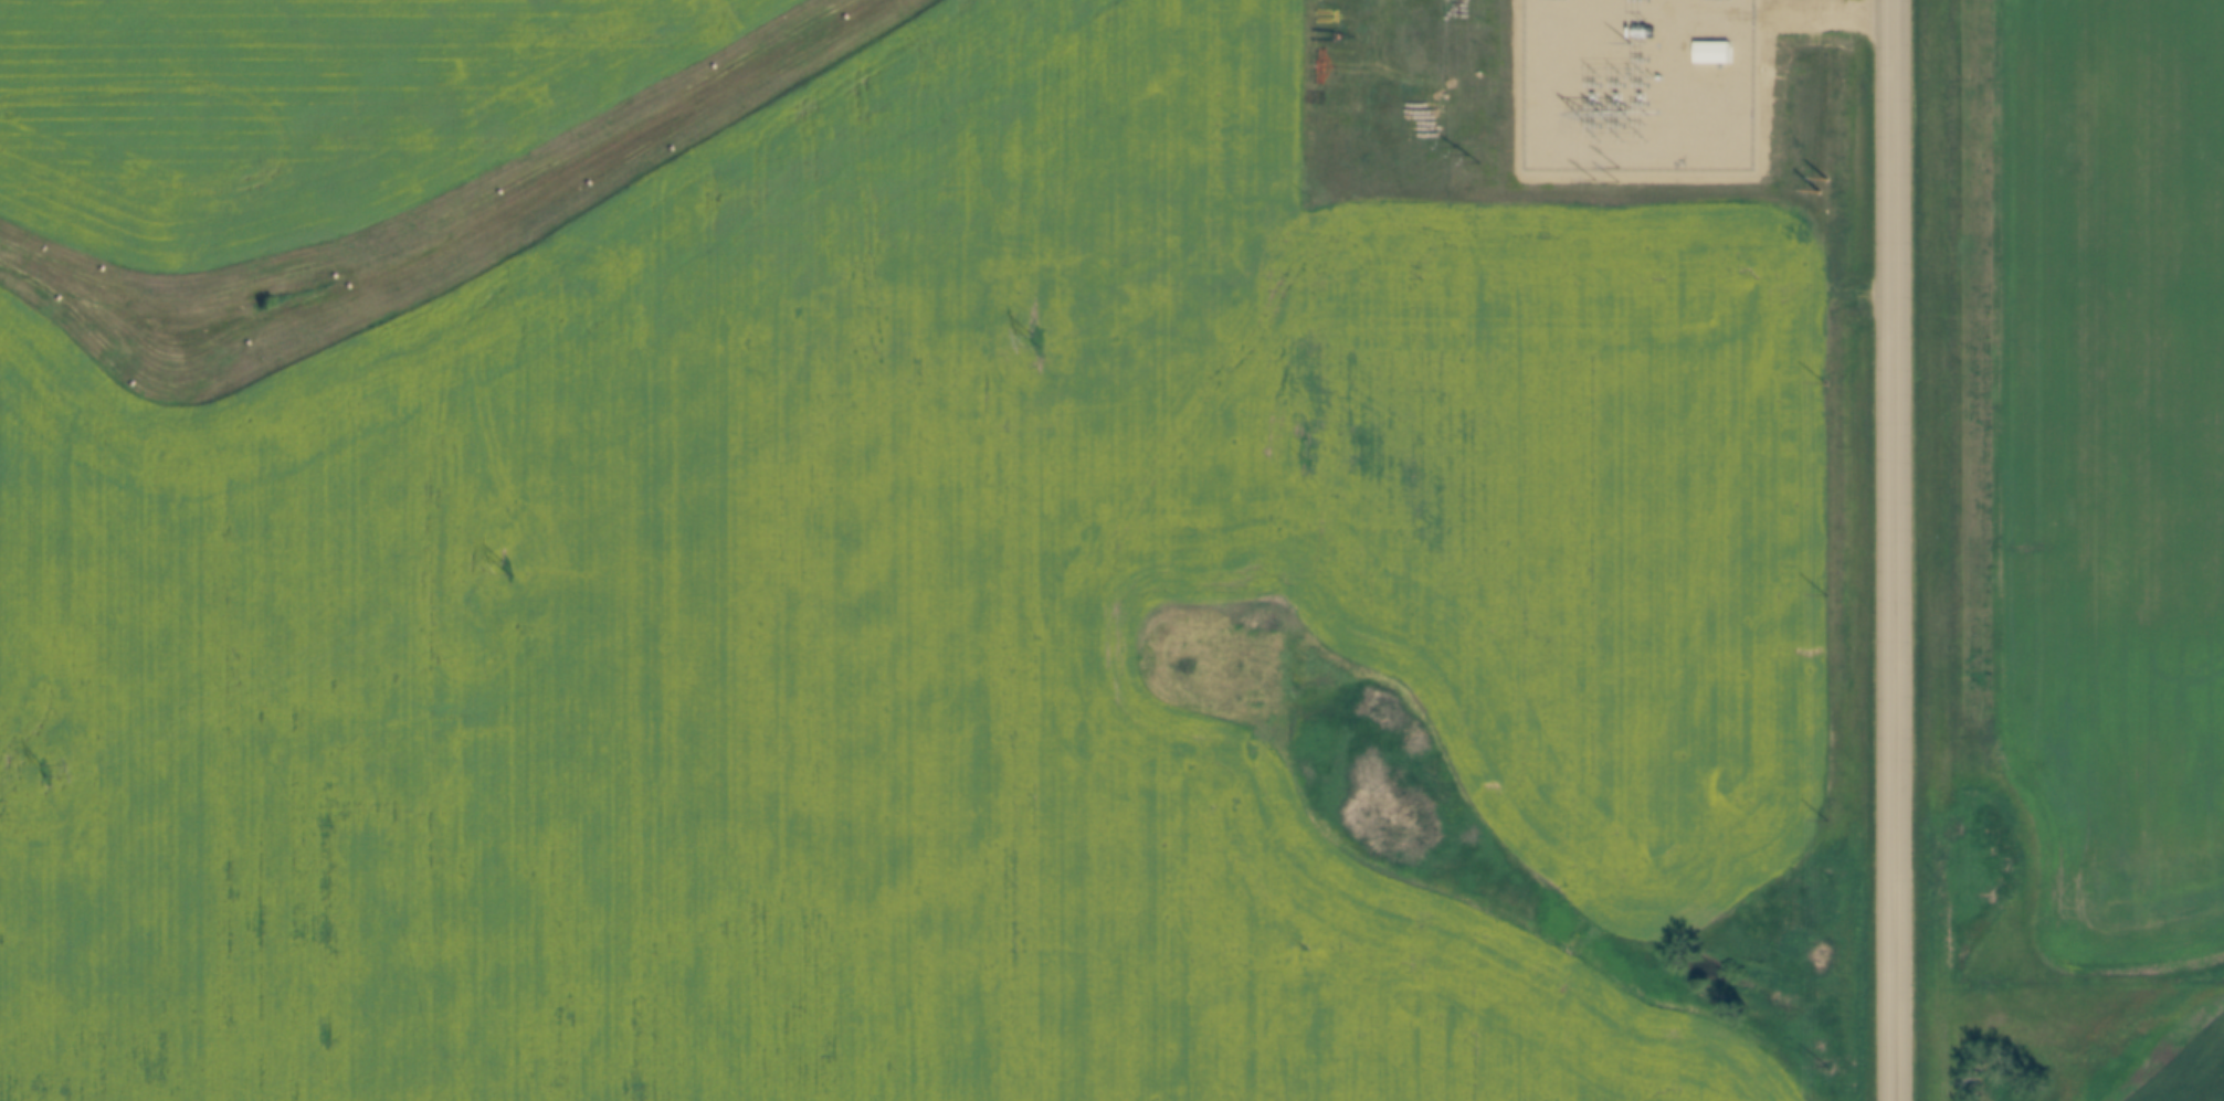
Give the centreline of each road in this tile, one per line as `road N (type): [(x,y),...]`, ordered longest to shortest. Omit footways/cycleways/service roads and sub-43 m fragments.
road 1 (tertiary): [(1896,1100),(1894,0)]

